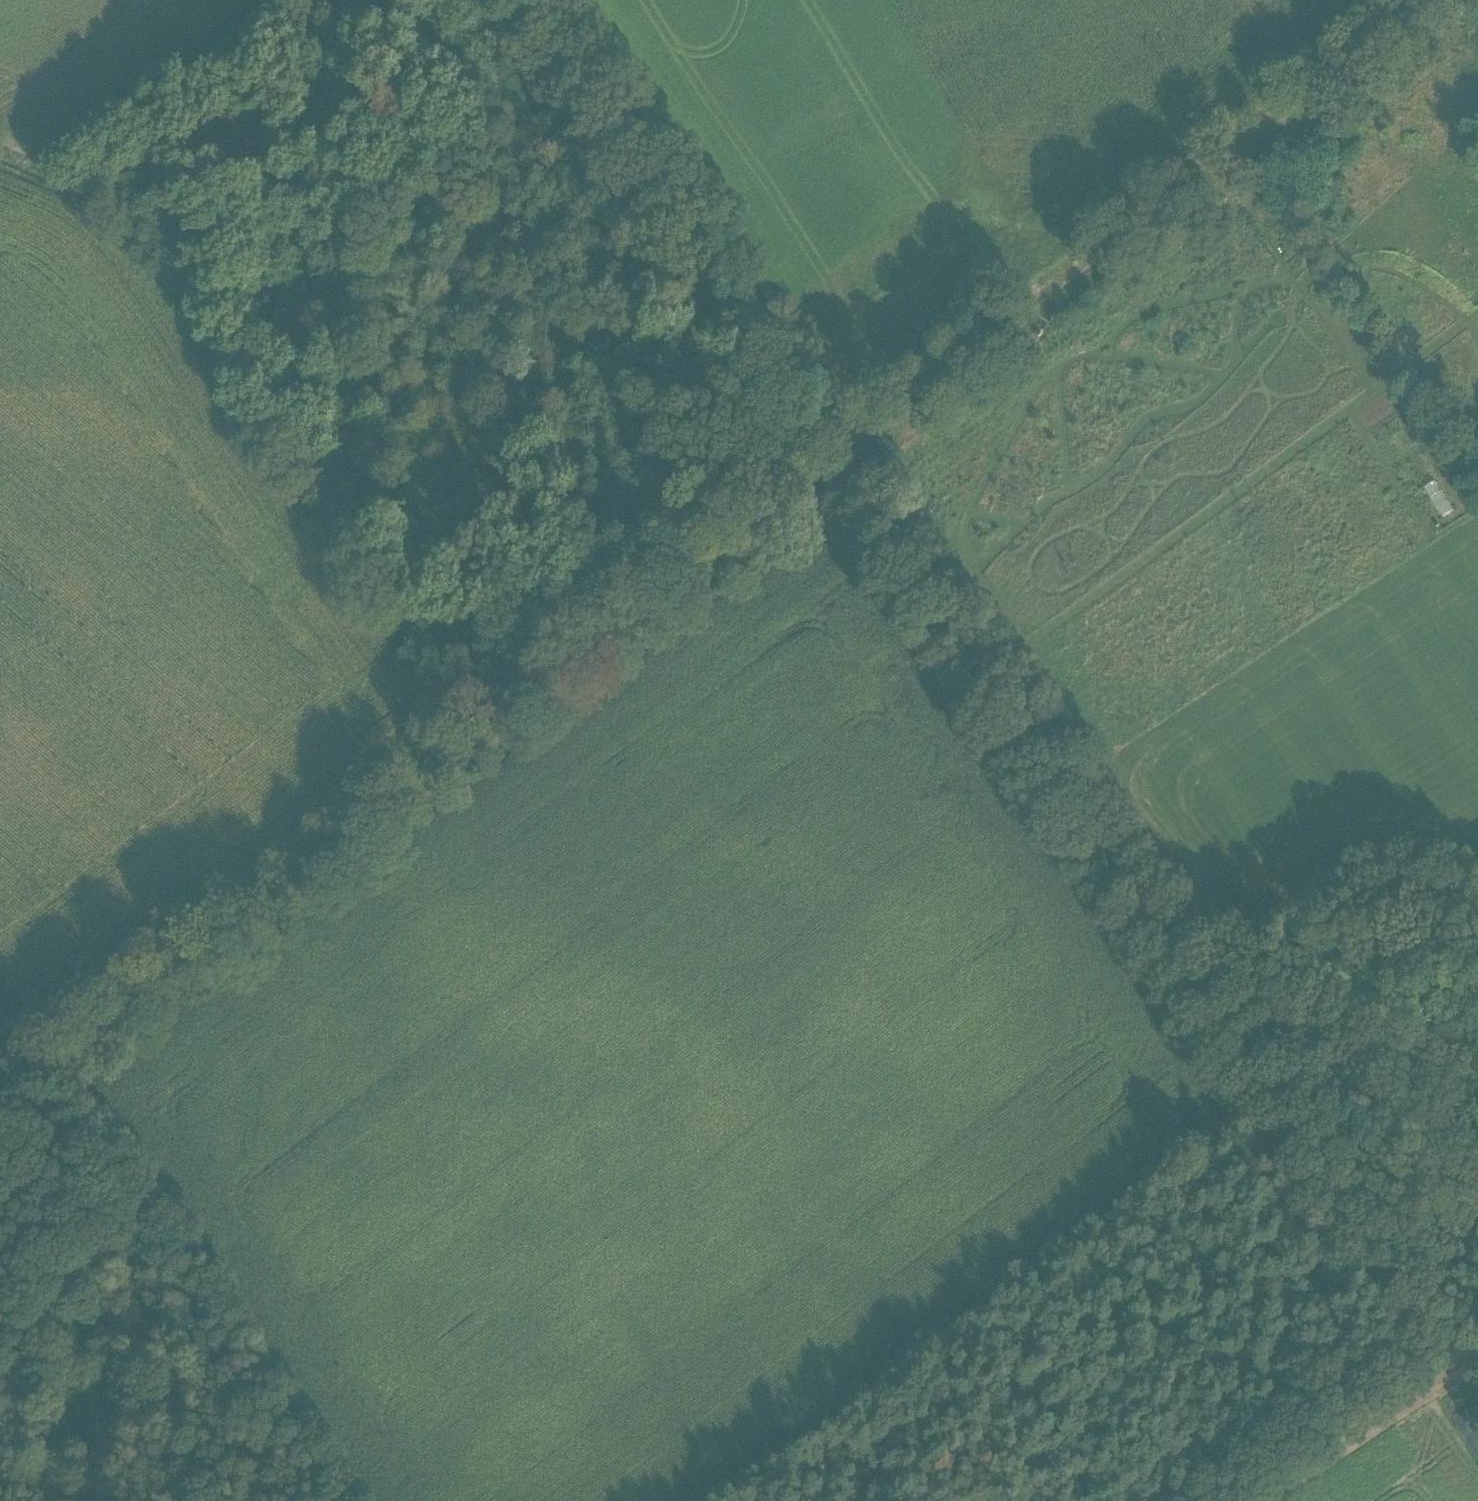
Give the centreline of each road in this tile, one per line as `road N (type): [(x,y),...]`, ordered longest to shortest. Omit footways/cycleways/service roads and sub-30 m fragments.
road 1 (track): [(838,463),(0,1091)]
road 2 (track): [(1447,0),(838,463)]
road 3 (track): [(838,463),(521,0)]
road 4 (track): [(1256,1500),(1477,1354)]

